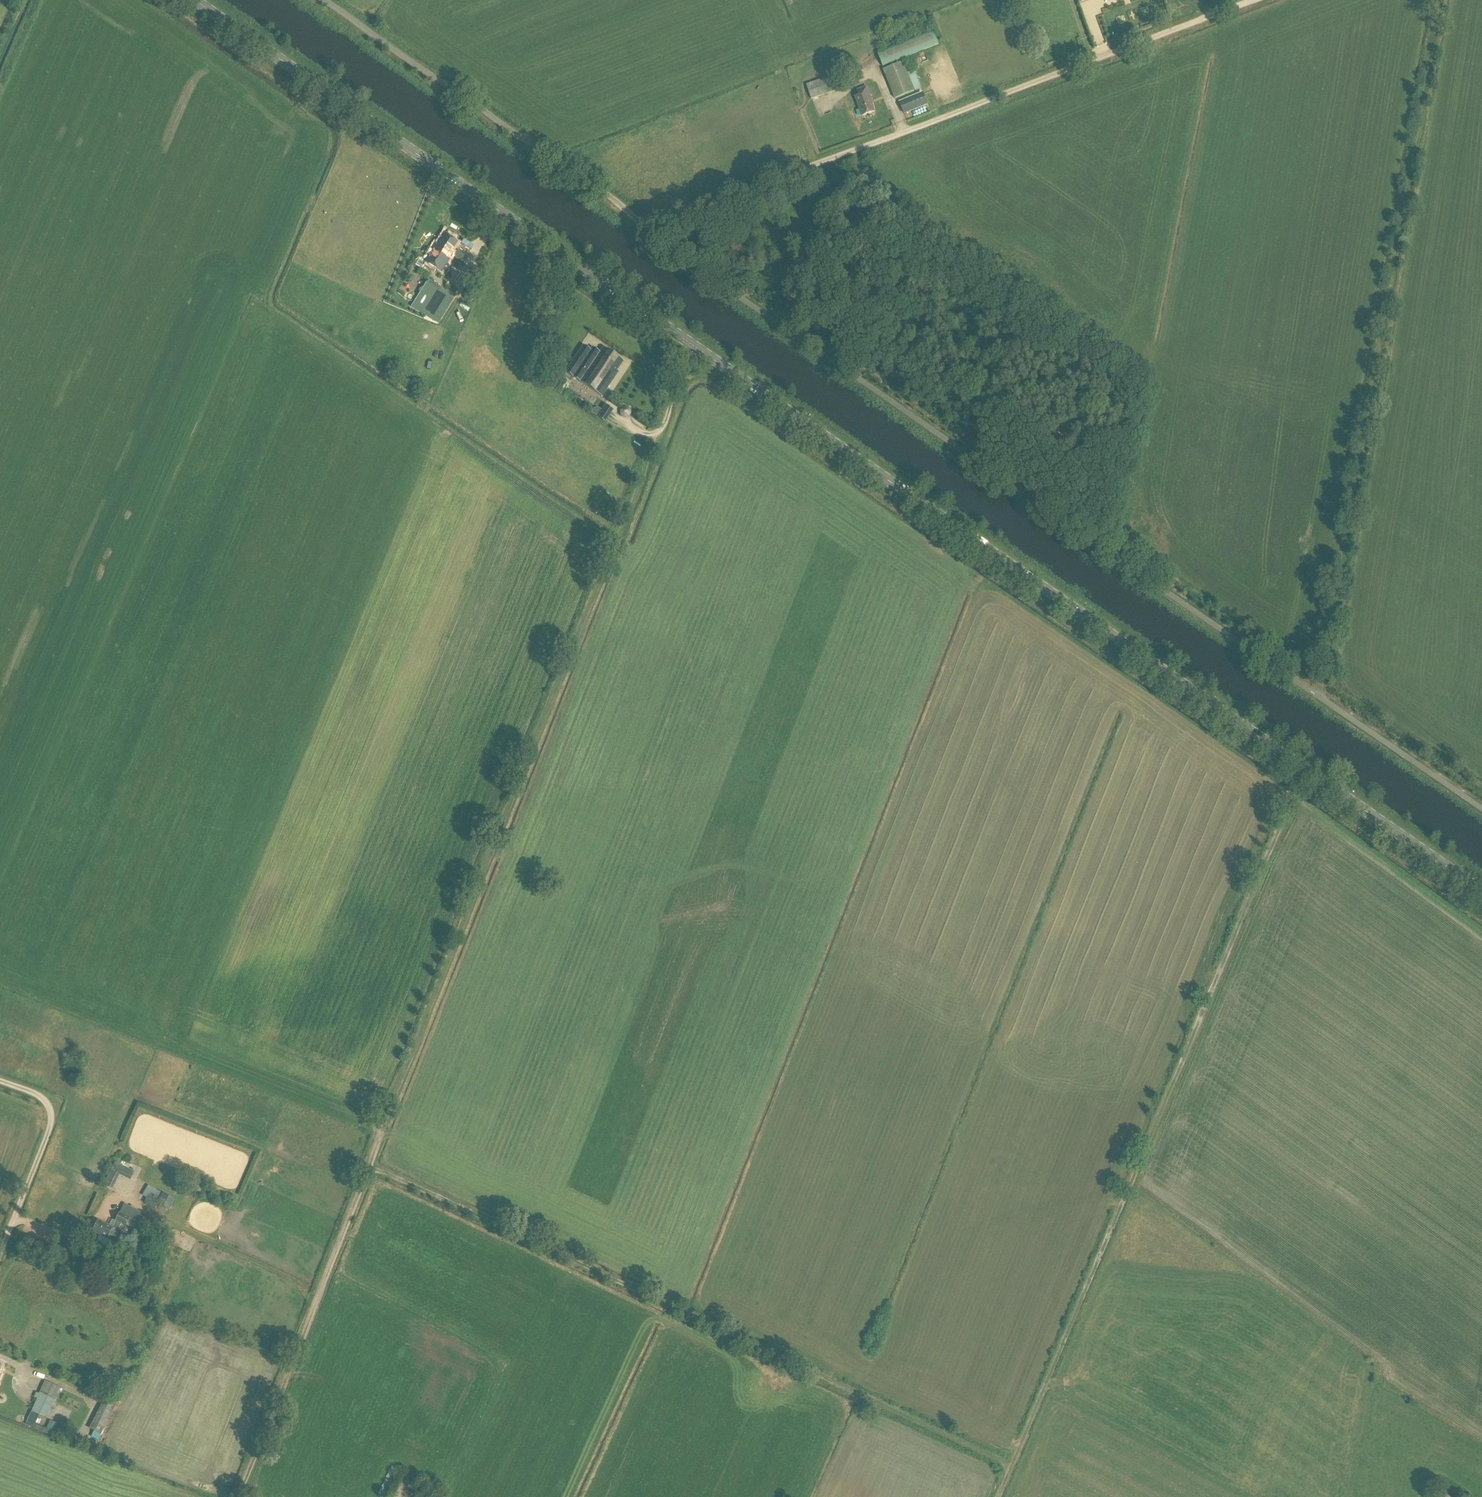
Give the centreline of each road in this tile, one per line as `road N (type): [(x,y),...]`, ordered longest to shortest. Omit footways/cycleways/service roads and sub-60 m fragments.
road 1 (secondary): [(1481,893),(194,0)]
road 2 (track): [(369,1165),(694,346)]
road 3 (track): [(1012,1468),(1303,769)]
road 4 (track): [(369,1165),(1012,1468)]
road 5 (track): [(1256,0),(649,225)]
road 6 (unclassified): [(664,235),(323,0)]
road 7 (track): [(239,1496),(369,1165)]
road 8 (track): [(0,1256),(51,1126),(43,1098),(0,1081)]
road 9 (unclassified): [(1481,807),(1318,693)]

